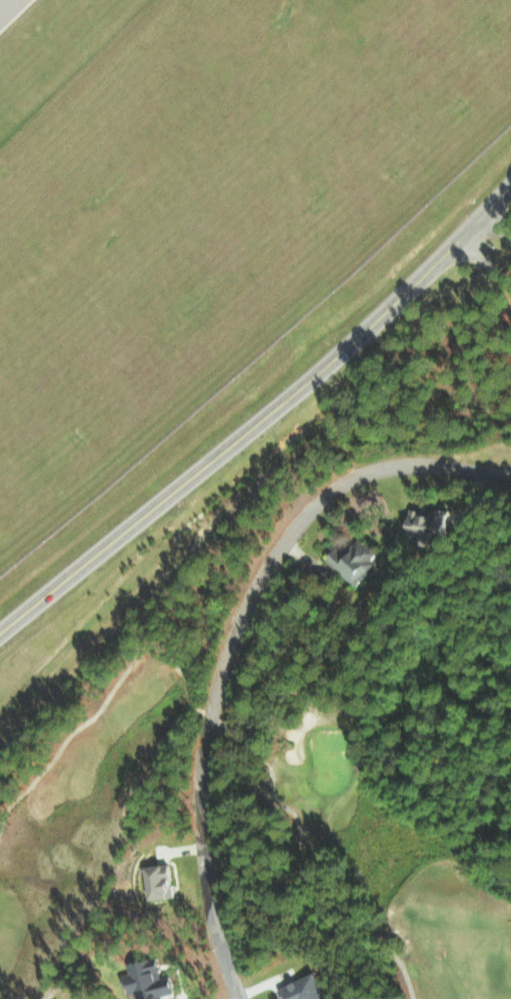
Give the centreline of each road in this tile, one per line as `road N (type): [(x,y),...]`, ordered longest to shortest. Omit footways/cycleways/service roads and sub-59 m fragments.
road 1 (residential): [(510,478),(416,465),(365,473),(327,493),(294,526),(242,615),(209,718),(200,822),(209,901),(240,998)]
road 2 (tertiary): [(510,187),(464,237),(0,623)]

